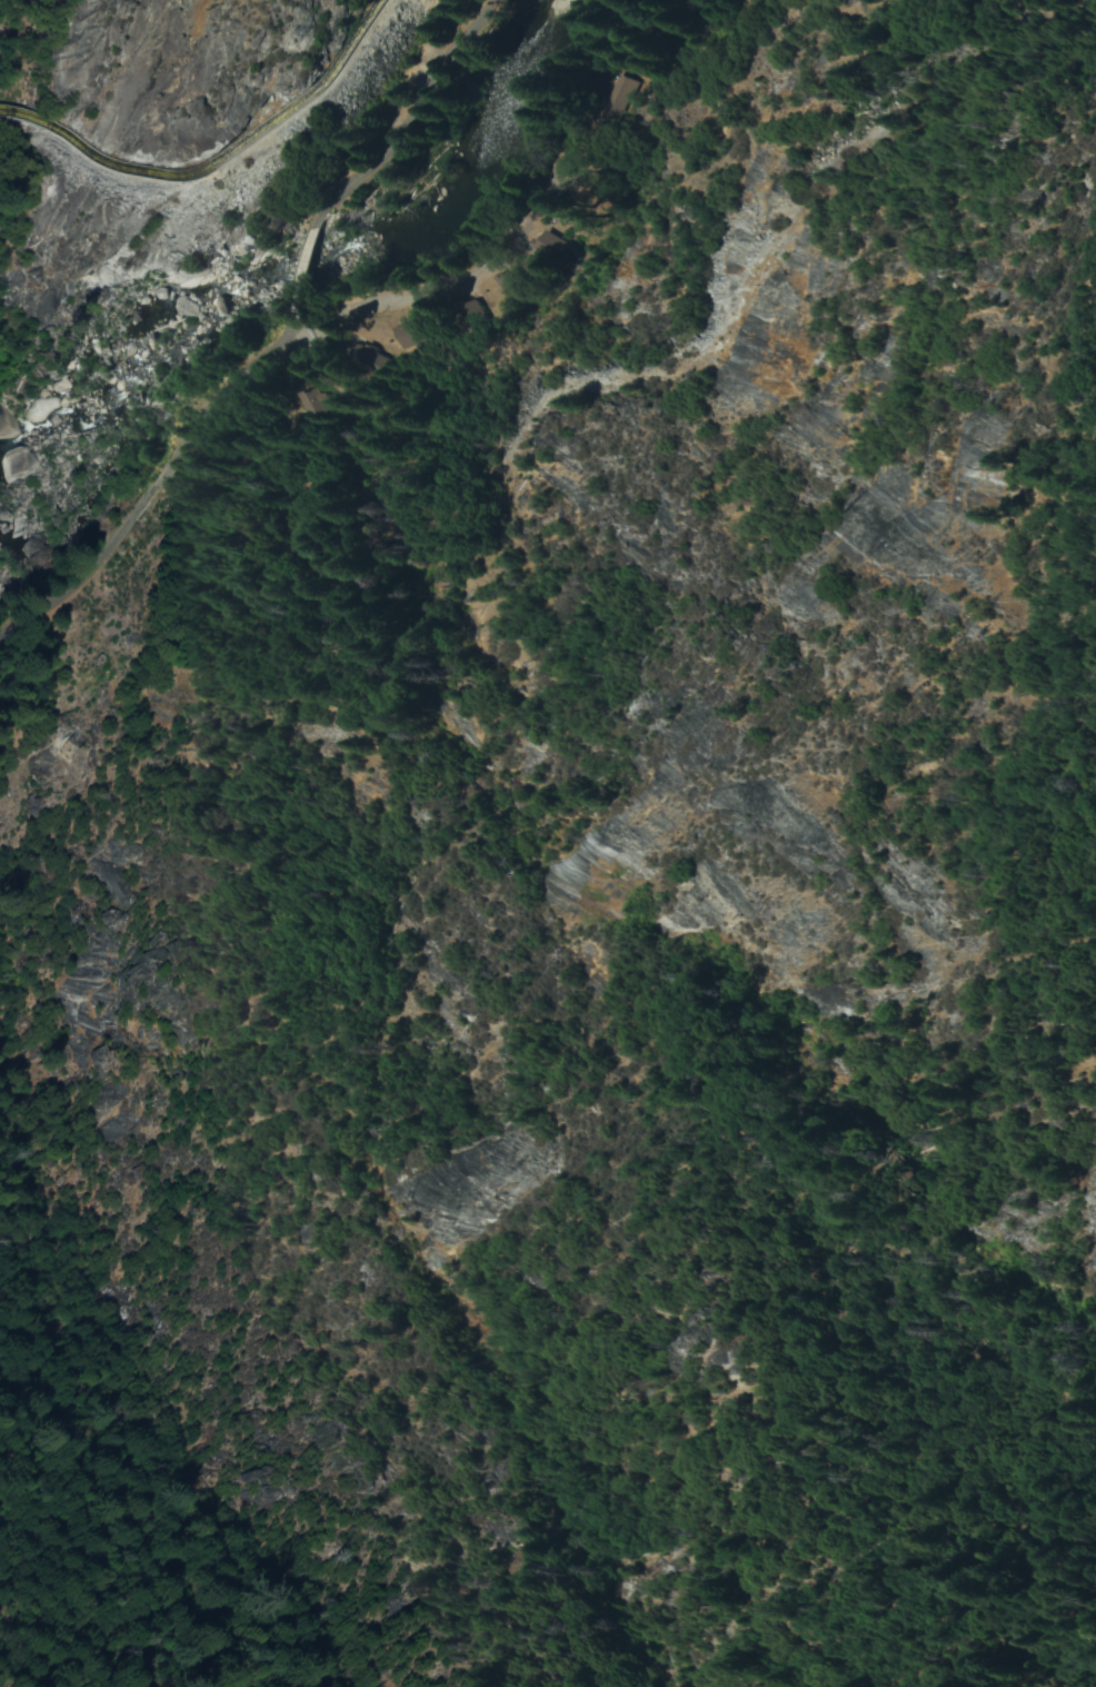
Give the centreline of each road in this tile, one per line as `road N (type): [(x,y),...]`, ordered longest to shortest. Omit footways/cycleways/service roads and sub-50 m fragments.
road 1 (track): [(0,663),(46,651),(171,539),(363,449),(490,440),(737,388),(817,242),(861,181)]
road 2 (residential): [(0,627),(83,578),(176,457),(212,394),(262,350),(291,338),(310,237),(335,192),(378,151)]
road 3 (residential): [(378,151),(387,102),(476,0)]

